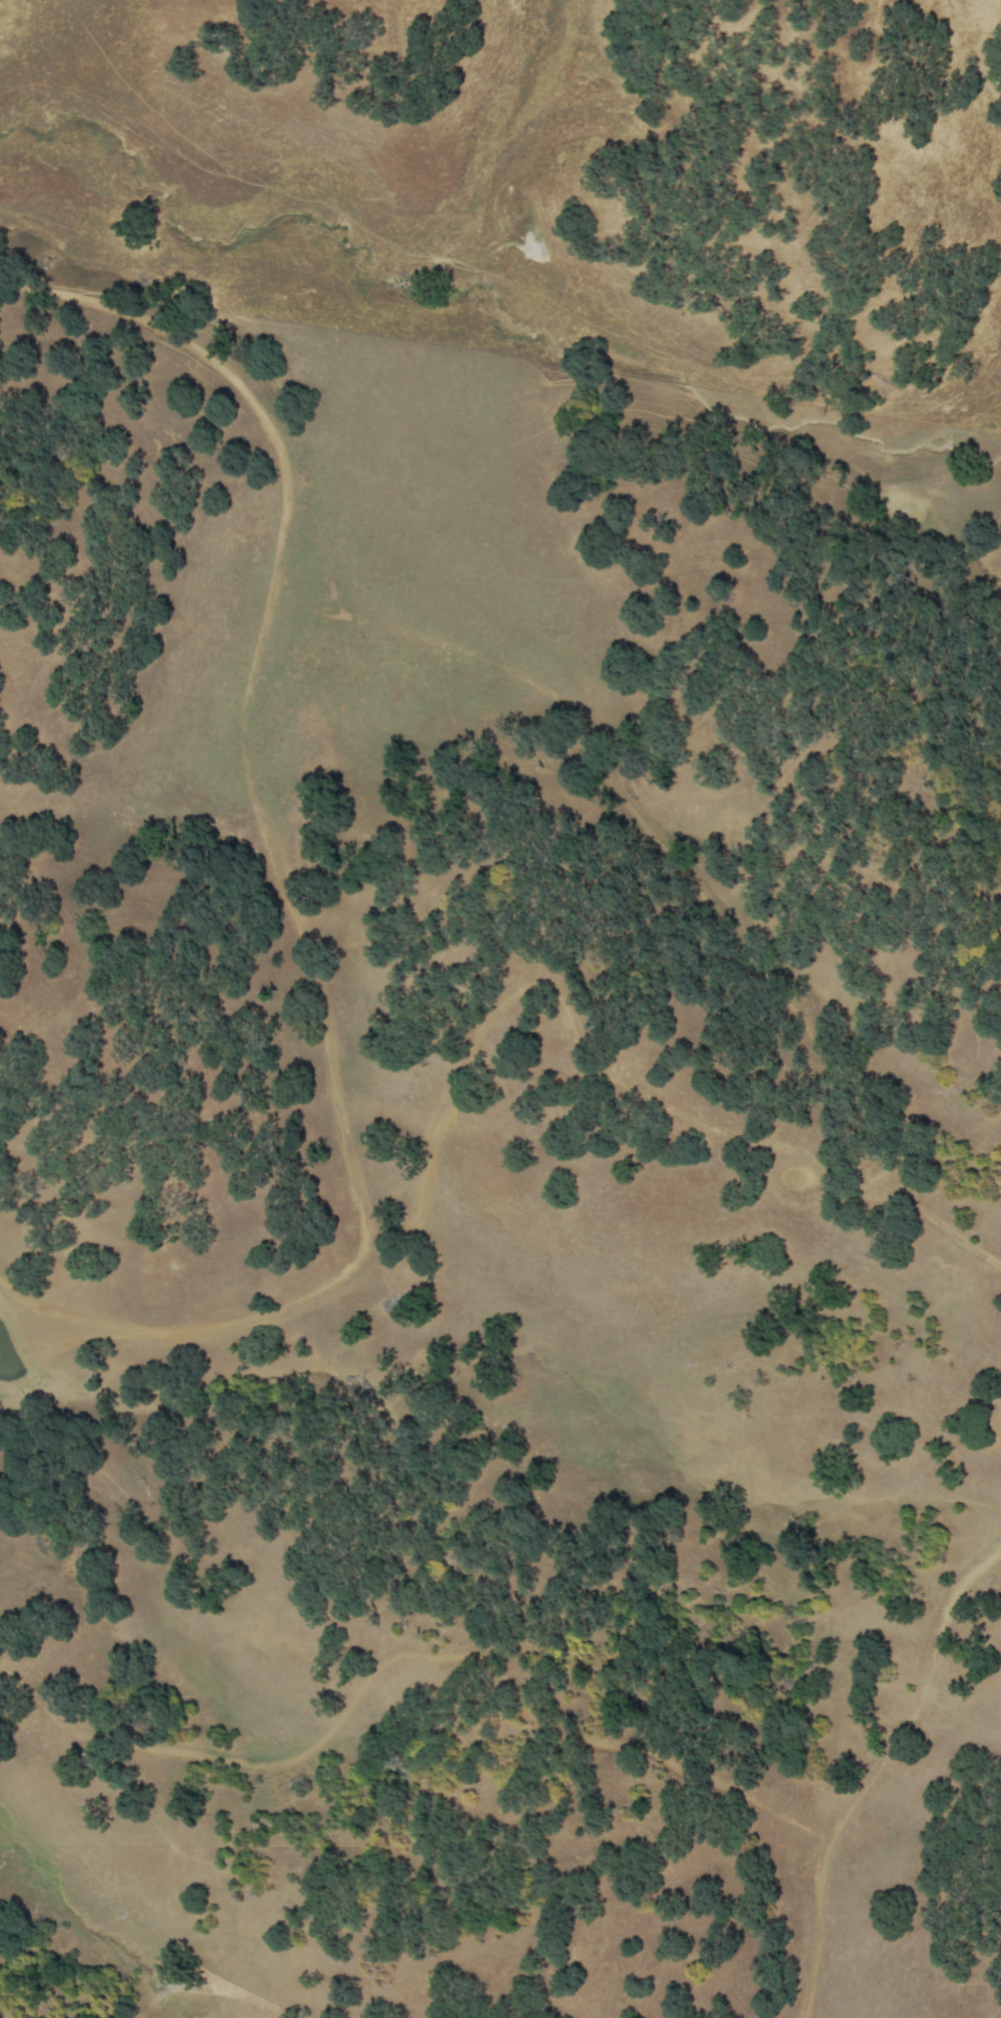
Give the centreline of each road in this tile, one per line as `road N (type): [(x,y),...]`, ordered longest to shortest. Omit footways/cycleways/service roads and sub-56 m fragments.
road 1 (track): [(1000,1544),(945,1605),(921,1701),(829,1837),(803,2017)]

